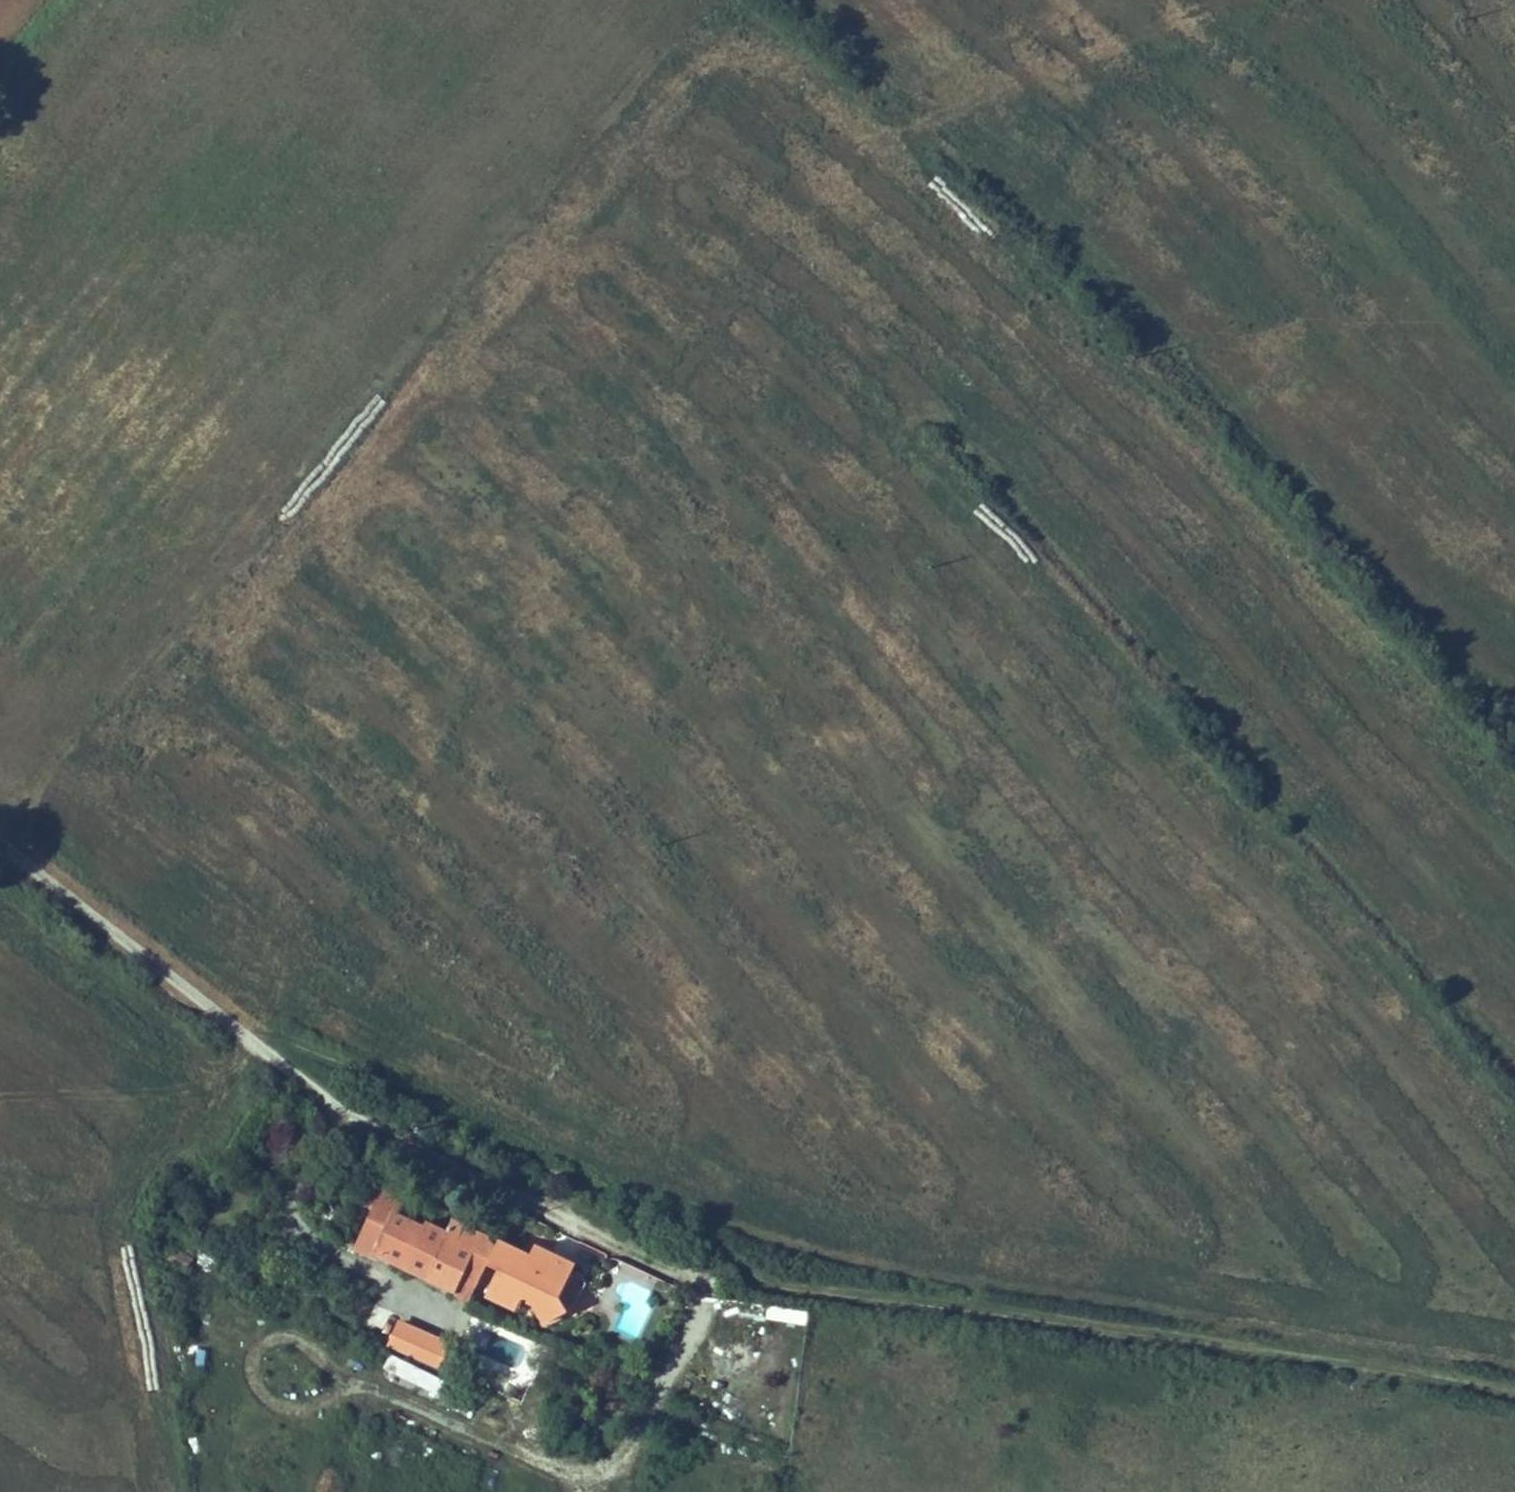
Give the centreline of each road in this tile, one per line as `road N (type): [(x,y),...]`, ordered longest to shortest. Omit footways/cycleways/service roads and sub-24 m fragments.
road 1 (track): [(255,1040),(275,1035),(318,1051),(713,1241),(747,1274),(1208,1330),(1514,1381)]
road 2 (unclassified): [(0,837),(341,1103),(582,1227)]

